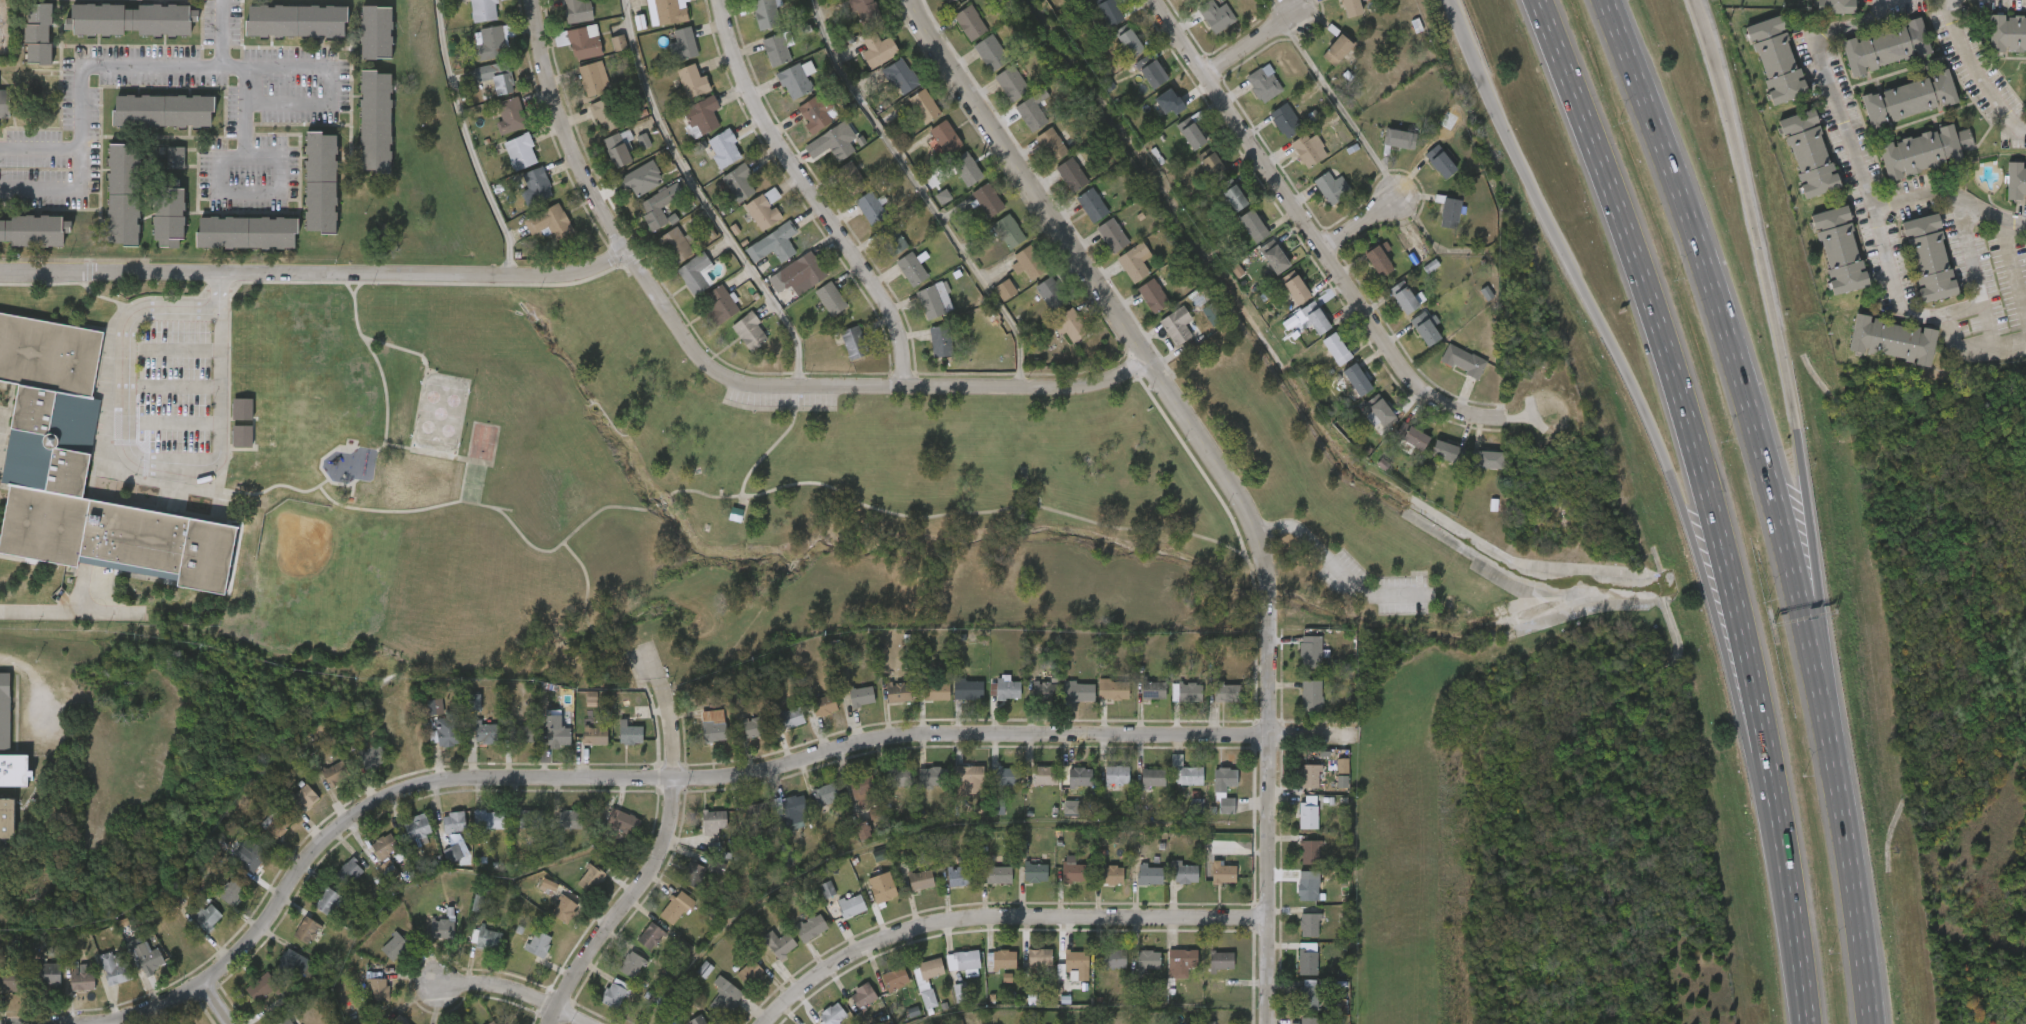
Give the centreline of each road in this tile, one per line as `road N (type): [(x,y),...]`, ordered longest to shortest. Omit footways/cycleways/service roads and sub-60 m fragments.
road 1 (residential): [(1359,736),(912,735),(743,775),(420,785),(366,808),(318,845),(231,963),(167,1005),(90,1023)]
road 2 (motorway): [(1525,0),(1611,220),(1672,409),(1738,666),(1795,973)]
road 3 (residential): [(1148,358),(1098,384),(761,386),(728,376),(682,332),(570,145),(534,0)]
road 4 (motorway): [(1830,758),(1750,405),(1606,0)]
road 5 (motorway): [(1449,0),(1522,171),(1663,457),(1728,667)]
road 6 (residential): [(913,0),(957,78),(1148,358),(1268,564)]
road 7 (residential): [(627,250),(565,274),(0,271)]
road 8 (residential): [(1157,0),(1423,391),(1455,410),(1509,417)]
road 9 (residential): [(1269,919),(948,922),(872,944),(831,967),(766,1023)]
road 10 (motorway): [(1795,428),(1729,115),(1694,0)]
road 11 (residential): [(720,0),(742,74),(772,133),(896,321),(905,386)]
road 12 (residential): [(648,643),(672,728),(668,841),(551,1023)]
road 13 (residential): [(1270,608),(1268,1023)]
road 14 (motorway): [(1830,758),(1795,428)]
road 15 (motorway): [(1872,1023),(1830,758)]
road 16 (residential): [(587,1023),(489,985),(438,985)]
road 17 (motorway): [(1728,667),(1764,808)]

